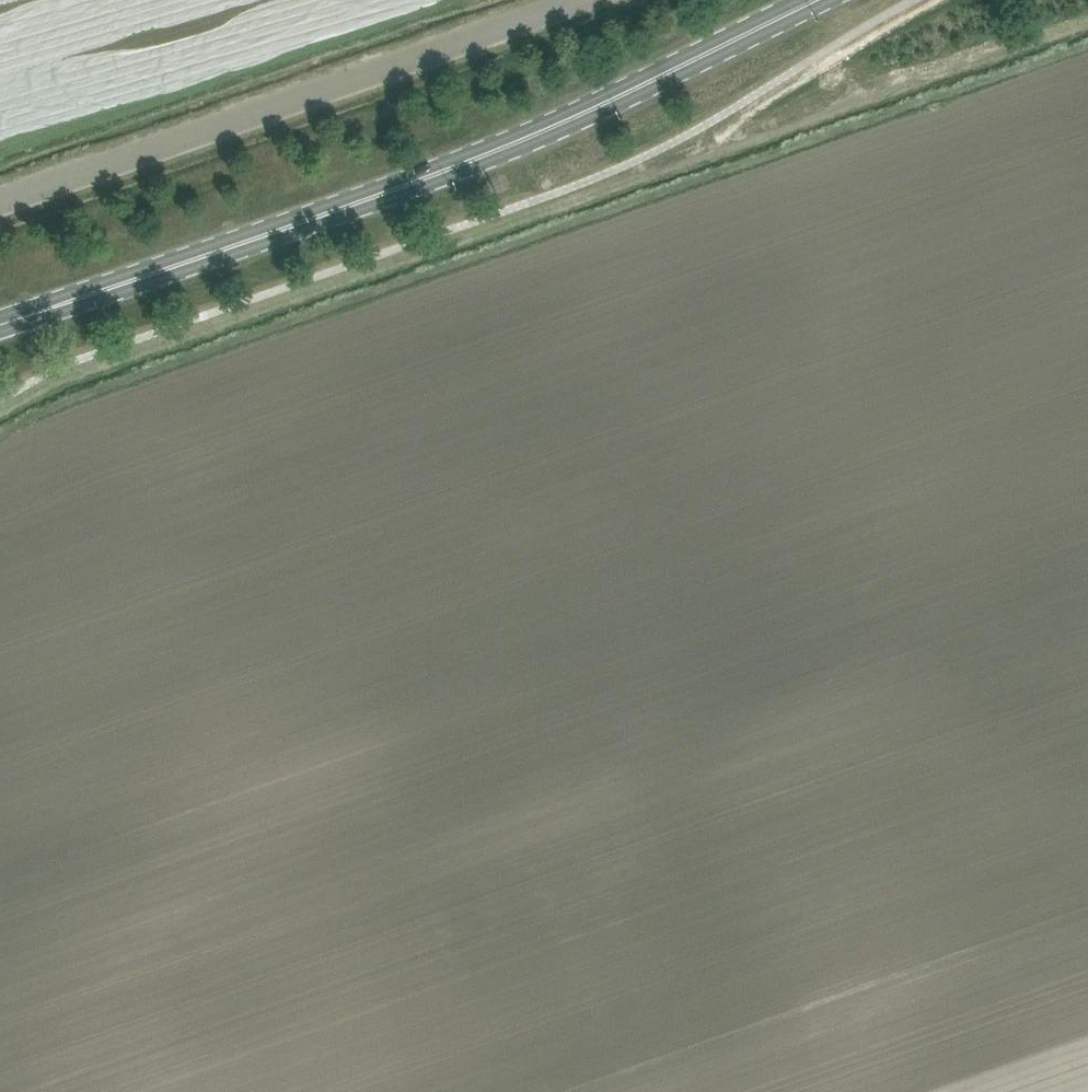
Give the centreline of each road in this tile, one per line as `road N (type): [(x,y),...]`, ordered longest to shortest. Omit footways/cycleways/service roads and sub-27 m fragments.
road 1 (primary): [(0,324),(438,173),(620,97),(808,0)]
road 2 (unclassified): [(590,0),(0,206)]

